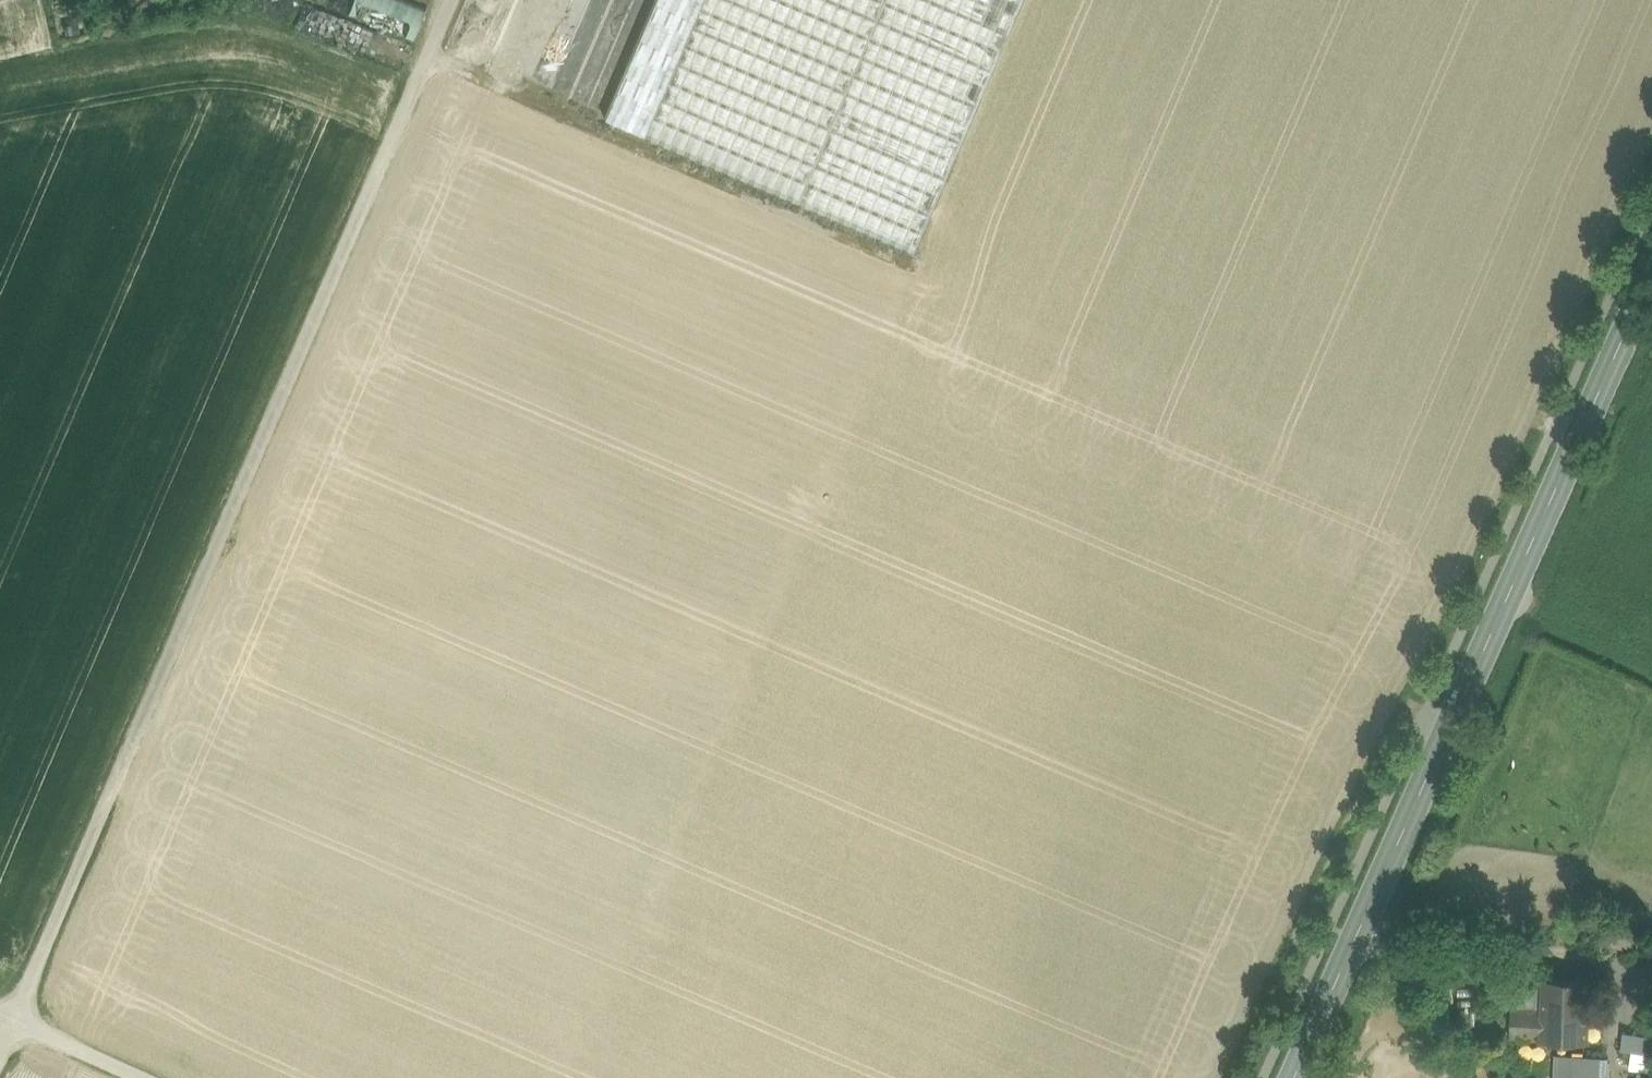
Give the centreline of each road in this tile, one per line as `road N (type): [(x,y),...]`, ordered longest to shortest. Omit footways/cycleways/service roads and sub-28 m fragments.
road 1 (track): [(452,0),(0,1054)]
road 2 (primary): [(1293,1077),(1651,278)]
road 3 (track): [(141,1077),(0,1015)]

